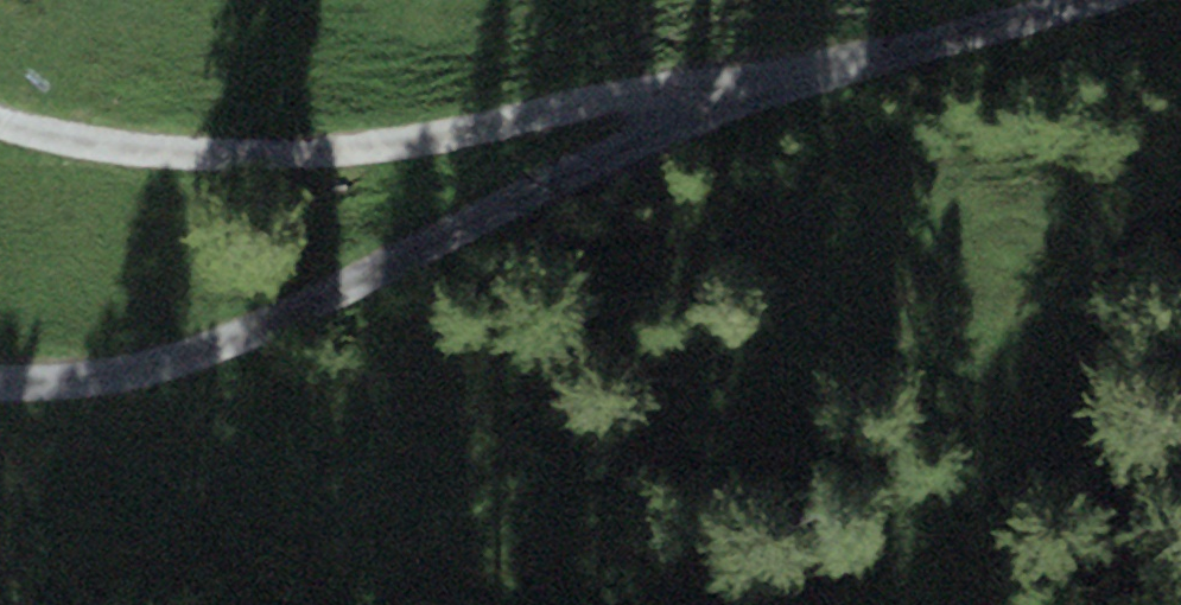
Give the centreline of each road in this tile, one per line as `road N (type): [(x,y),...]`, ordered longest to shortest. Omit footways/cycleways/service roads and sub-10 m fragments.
road 1 (unclassified): [(1081,0),(749,89),(187,363),(58,388),(0,384)]
road 2 (track): [(749,89),(319,150),(202,154),(61,137),(0,119)]

